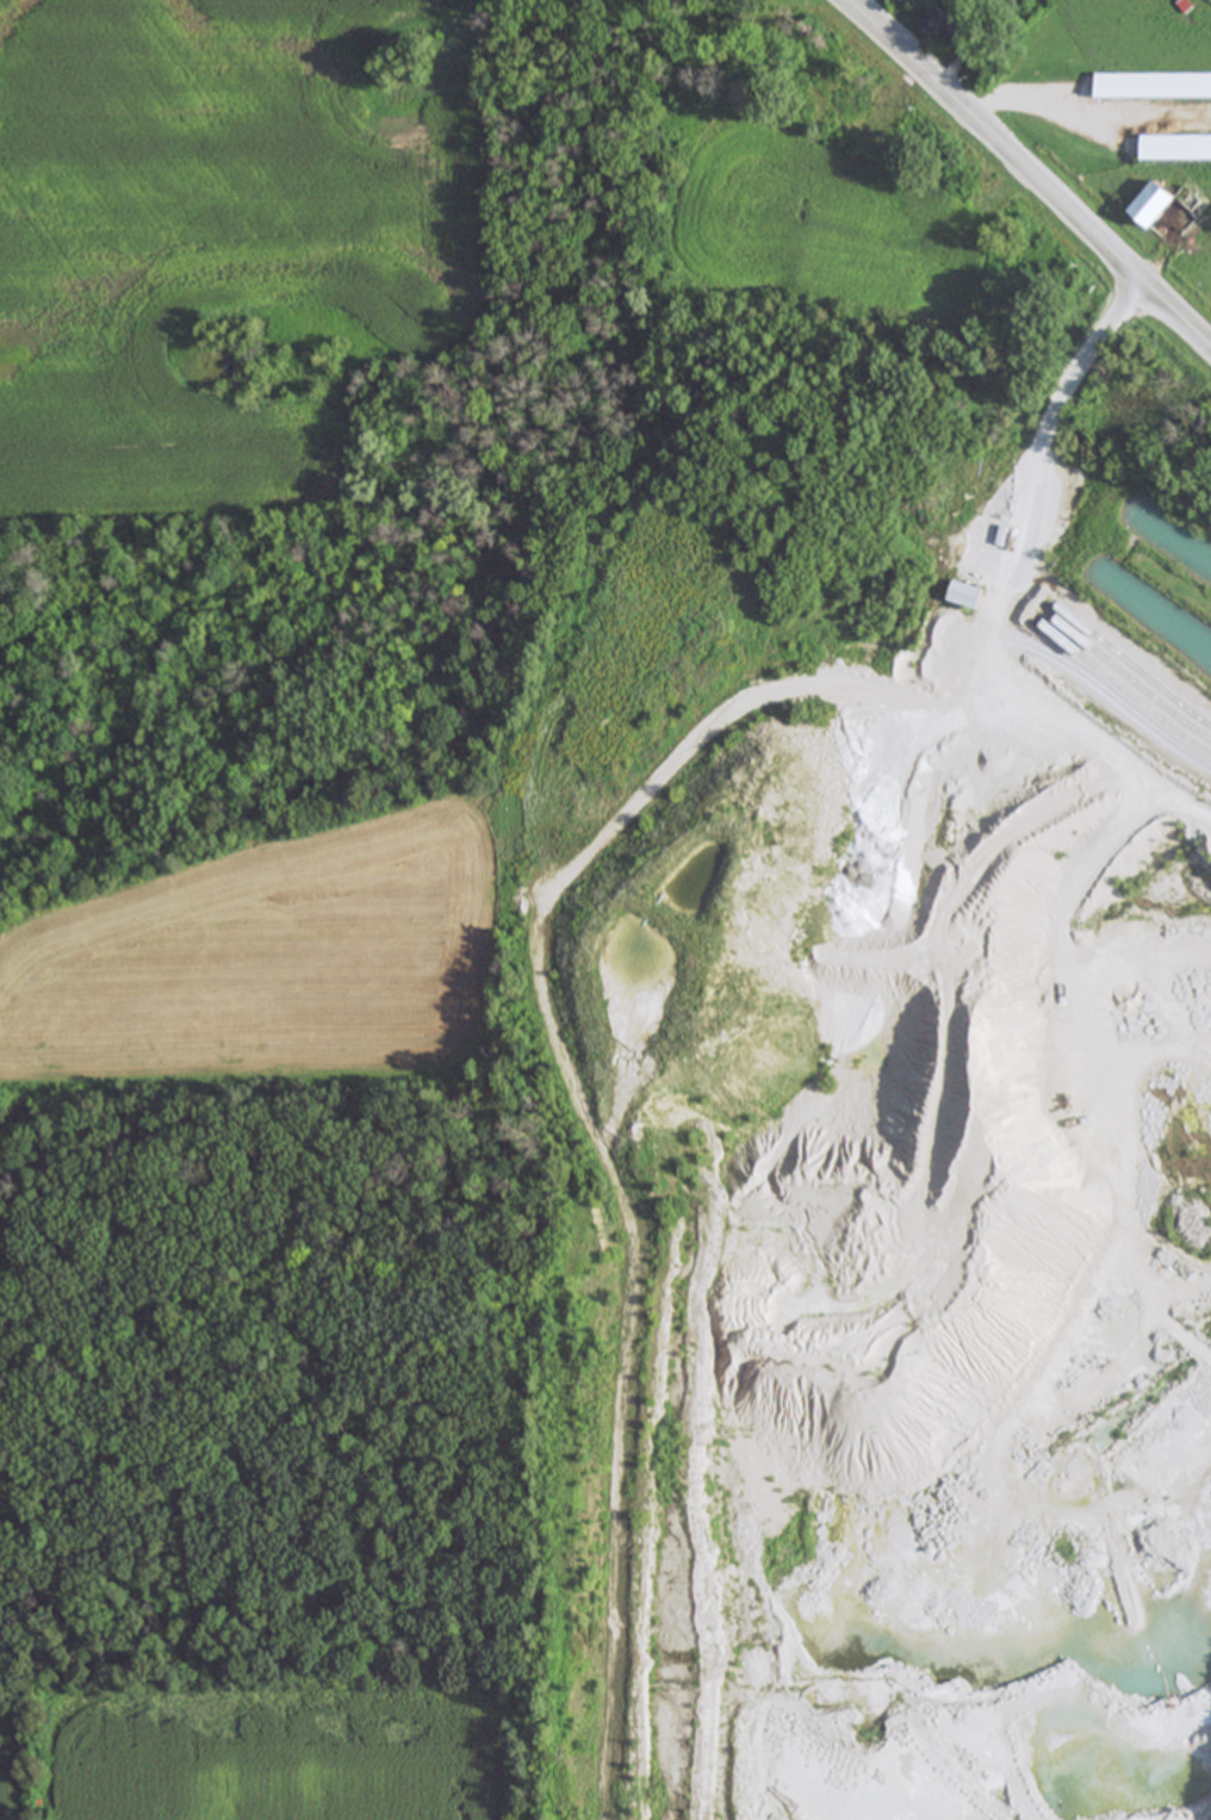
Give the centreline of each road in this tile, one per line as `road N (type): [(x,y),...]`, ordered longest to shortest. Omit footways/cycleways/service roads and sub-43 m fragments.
road 1 (secondary): [(1210,364),(834,0)]

